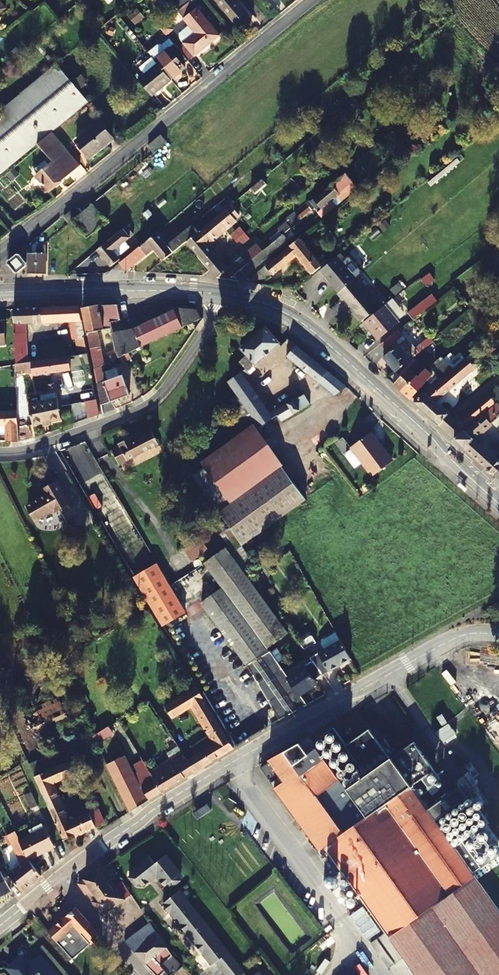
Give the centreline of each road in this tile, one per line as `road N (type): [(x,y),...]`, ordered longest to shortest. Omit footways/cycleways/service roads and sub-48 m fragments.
road 1 (residential): [(498,634),(467,635),(231,765),(156,808),(0,925)]
road 2 (residential): [(0,254),(310,0)]
road 3 (secondary): [(221,293),(277,308),(313,332),(498,501)]
road 4 (residential): [(221,293),(219,310),(153,402),(50,446),(0,452)]
road 5 (secondary): [(0,291),(221,293)]

